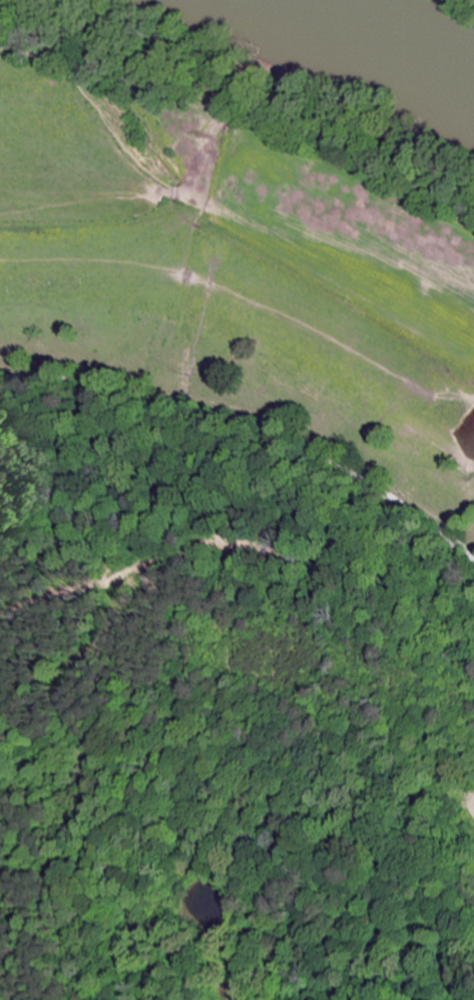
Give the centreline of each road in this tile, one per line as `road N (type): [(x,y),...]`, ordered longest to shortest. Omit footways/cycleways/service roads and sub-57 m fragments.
road 1 (residential): [(473,562),(444,535),(272,435),(114,394),(0,386)]

